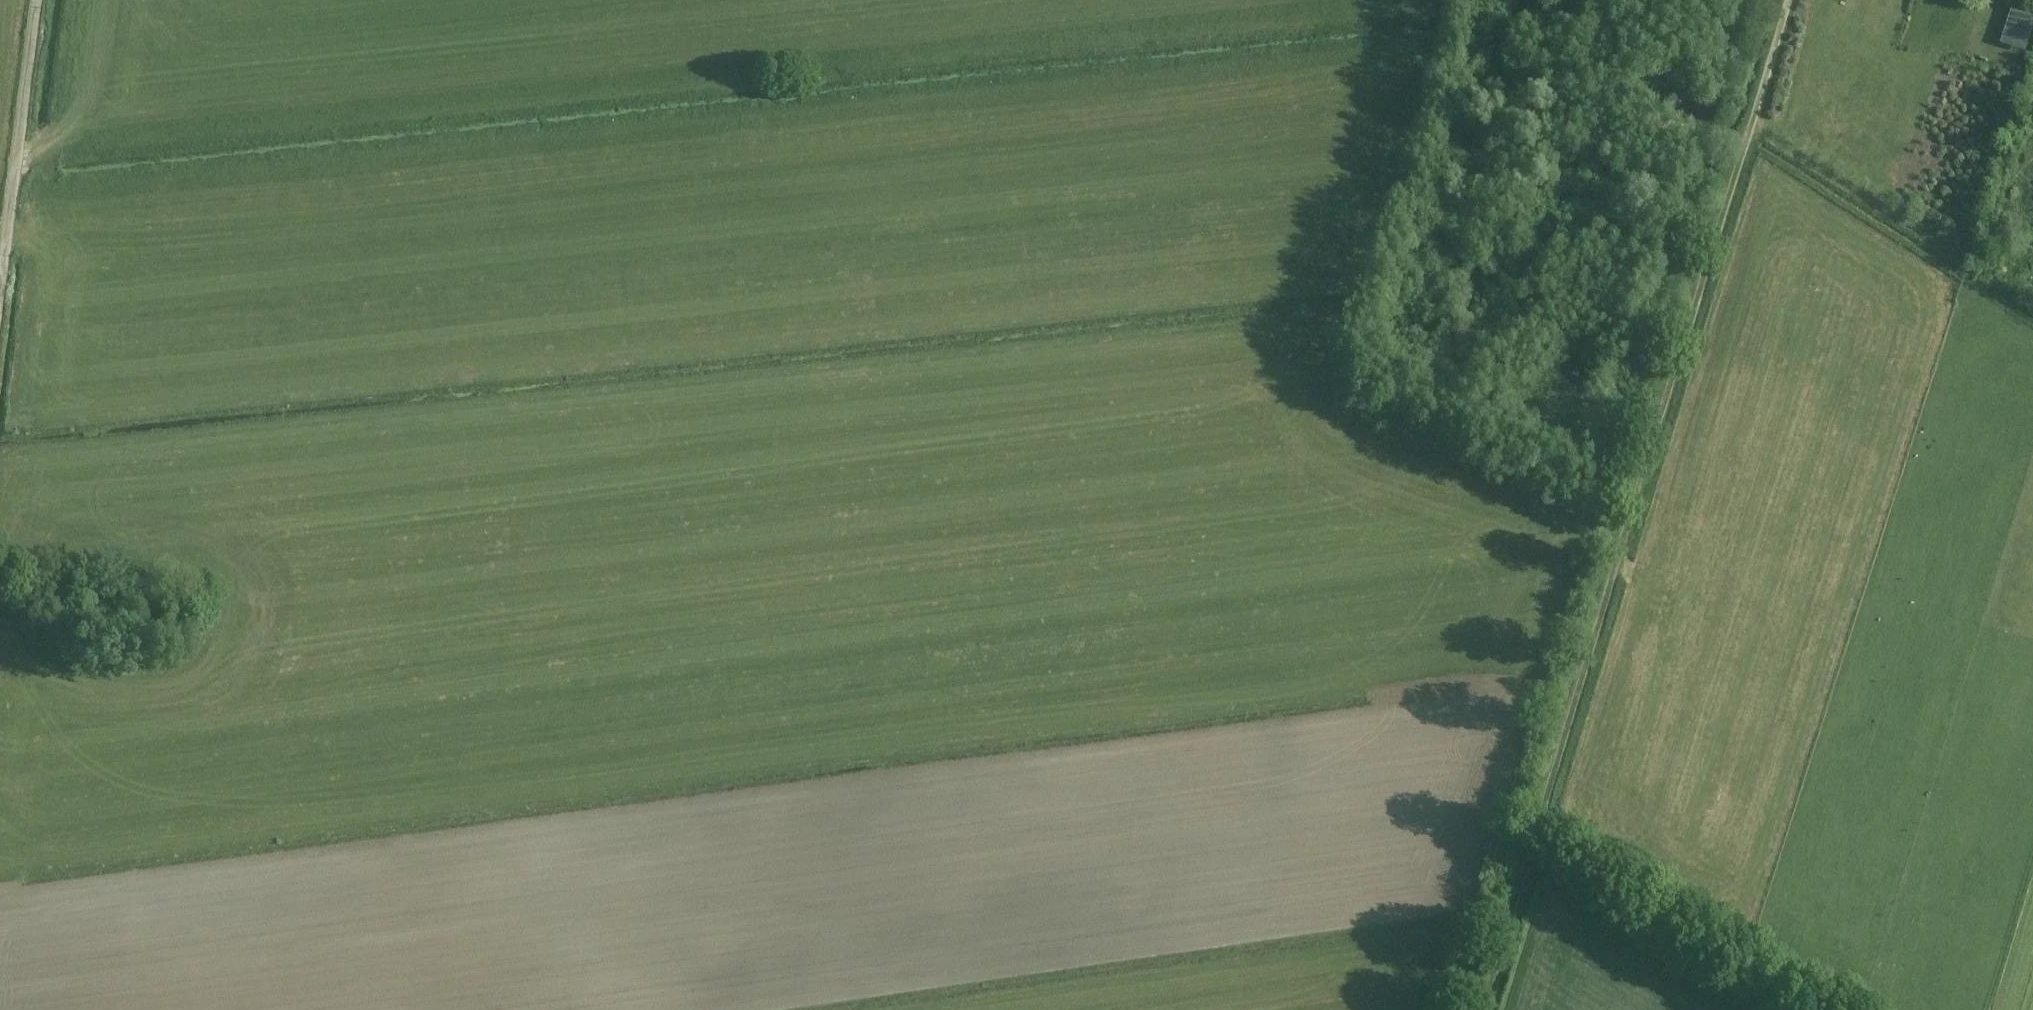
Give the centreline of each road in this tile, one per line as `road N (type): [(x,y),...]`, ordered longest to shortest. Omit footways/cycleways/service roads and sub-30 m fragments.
road 1 (track): [(1787,0),(1478,1009)]
road 2 (track): [(38,0),(0,309)]

